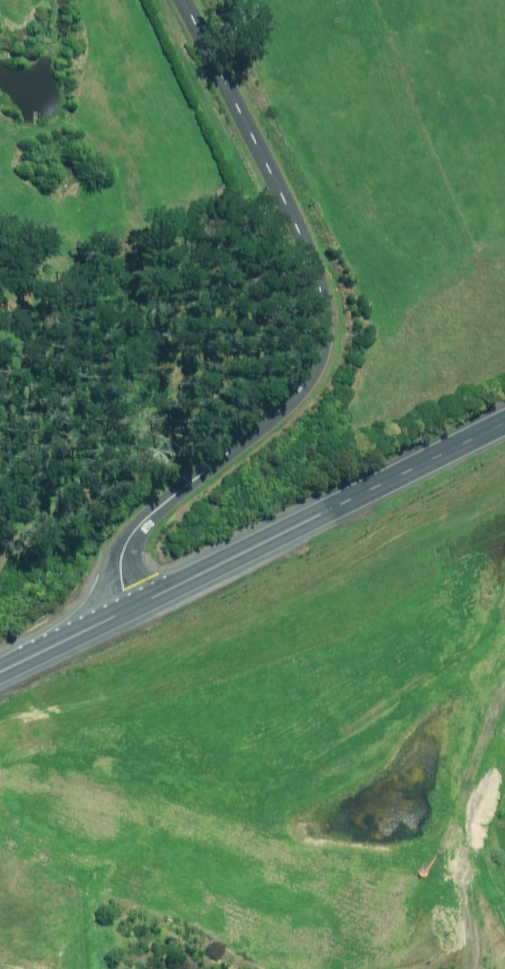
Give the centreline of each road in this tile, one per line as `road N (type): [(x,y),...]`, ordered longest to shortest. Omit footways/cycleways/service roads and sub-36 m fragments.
road 1 (unclassified): [(134,607),(121,570),(125,546),(160,506),(308,378),(326,327),(313,259),(180,0)]
road 2 (trunk): [(504,427),(134,607)]
road 3 (trunk): [(134,607),(0,673)]

